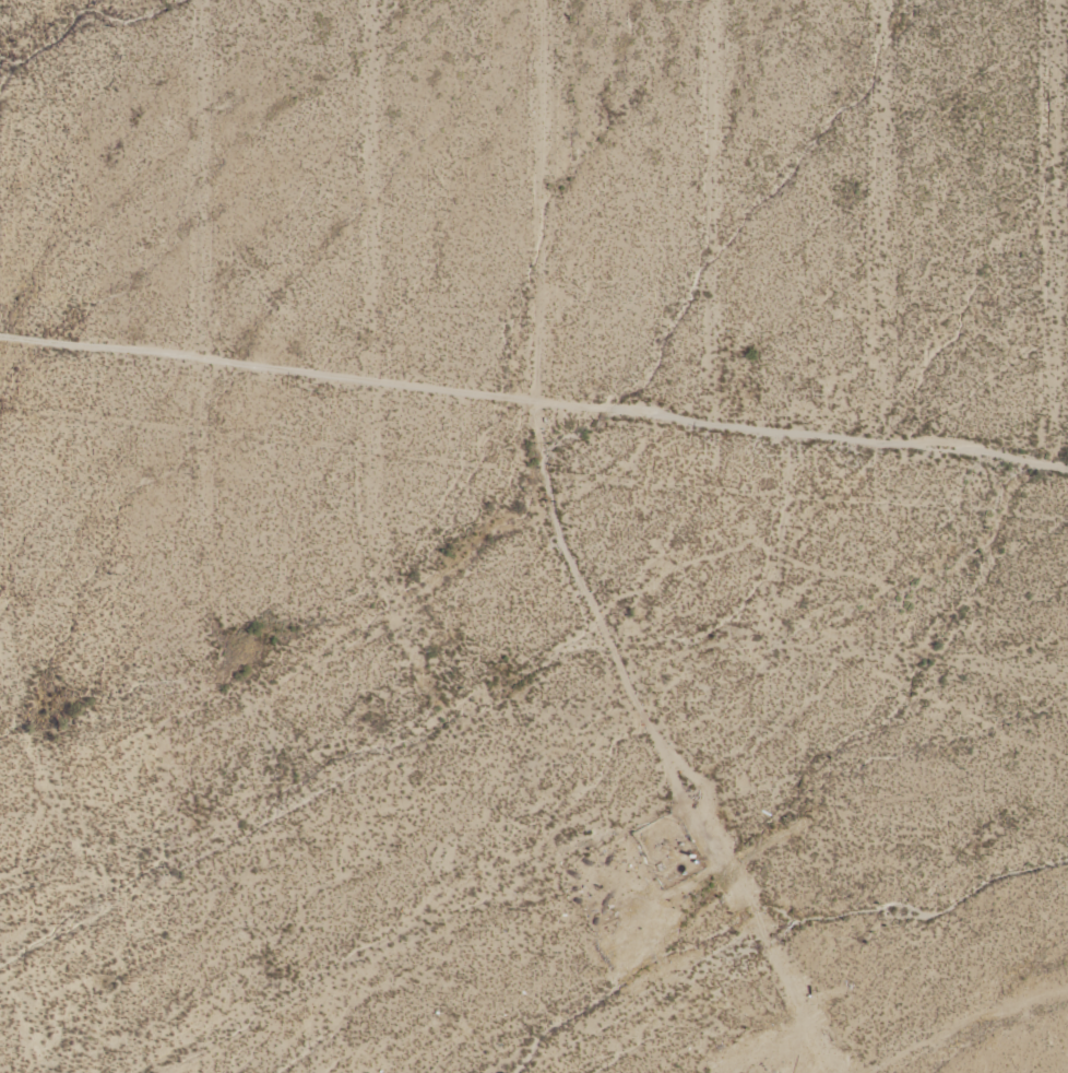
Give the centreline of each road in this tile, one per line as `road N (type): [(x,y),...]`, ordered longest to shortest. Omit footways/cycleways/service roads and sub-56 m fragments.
road 1 (track): [(545,0),(546,508),(605,633),(843,642),(1067,673)]
road 2 (track): [(0,337),(1067,468)]
road 3 (track): [(202,0),(202,527),(225,629),(302,788)]
road 4 (track): [(456,708),(384,571),(373,527),(370,0)]
road 5 (track): [(0,946),(605,633)]
road 6 (track): [(605,633),(843,1072)]
road 7 (track): [(1047,465),(1052,0)]
road 8 (track): [(879,445),(884,0)]
road 9 (track): [(710,424),(713,0)]
road 10 (track): [(495,1072),(764,930)]
road 11 (track): [(123,881),(46,744),(0,639)]
road 12 (track): [(865,1072),(974,1019),(1067,996)]
road 13 (track): [(0,954),(63,1072)]

